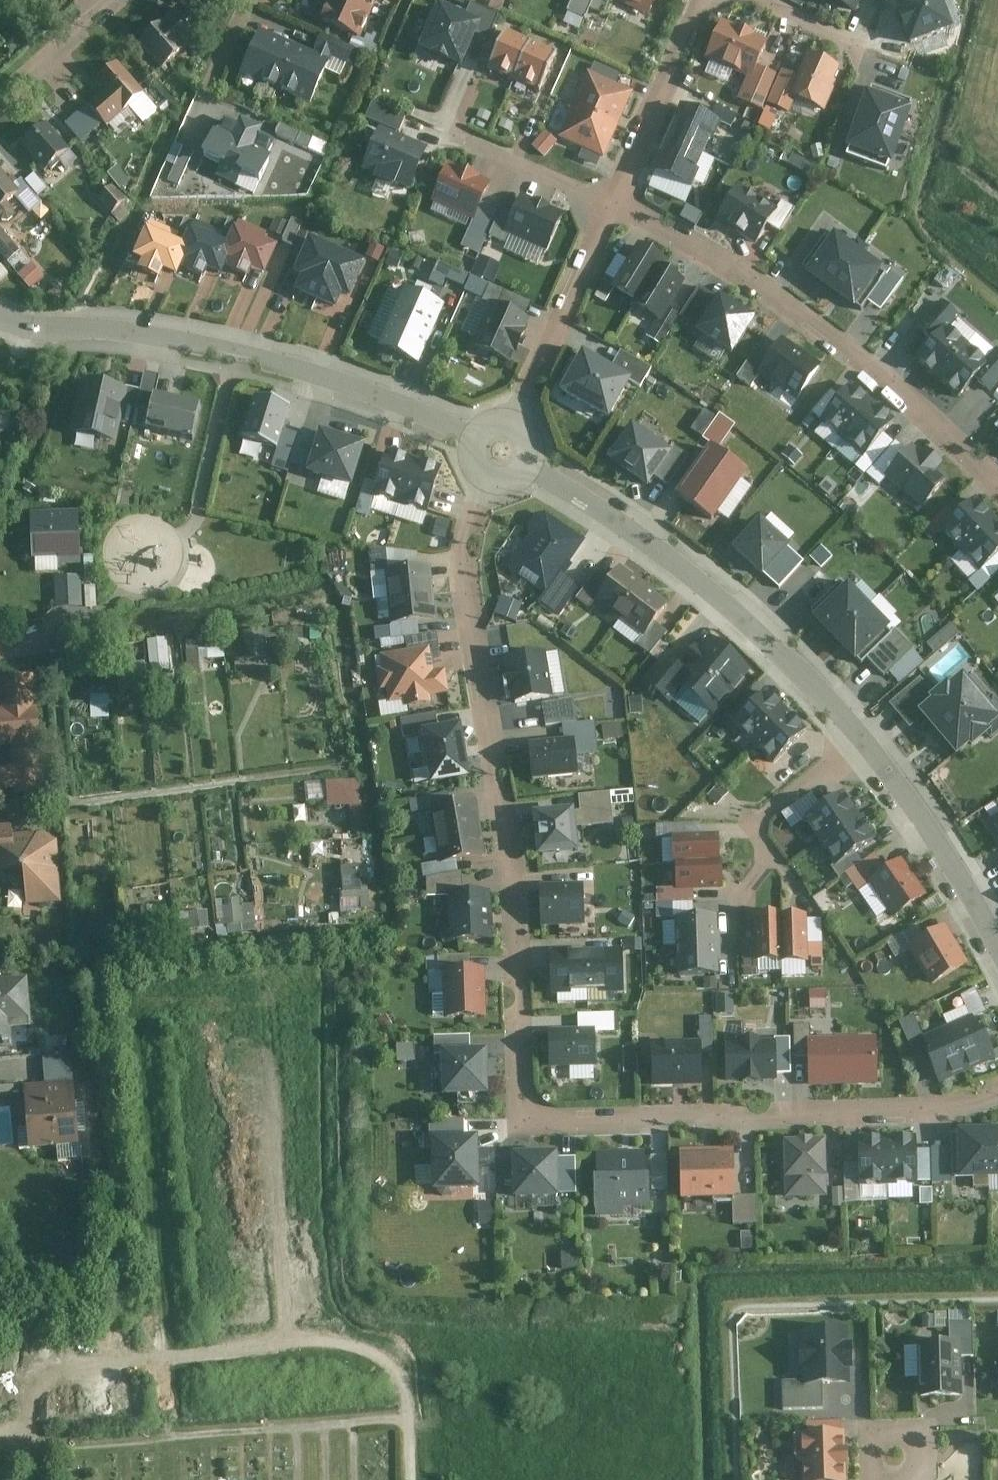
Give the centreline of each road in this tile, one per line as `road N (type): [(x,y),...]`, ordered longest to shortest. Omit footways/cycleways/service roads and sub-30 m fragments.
road 1 (residential): [(505,447),(471,516),(462,570),(513,874),(526,1120),(923,1110),(997,1095)]
road 2 (residential): [(505,447),(671,557),(818,689),(896,789),(997,952)]
road 3 (residential): [(0,318),(51,330),(122,329),(194,340),(505,447)]
road 4 (residential): [(997,485),(879,371),(797,310),(612,205)]
road 5 (residential): [(612,205),(505,447)]
road 6 (residential): [(704,0),(612,205)]
road 7 (residential): [(612,205),(459,138)]
road 8 (residential): [(115,0),(0,99)]

